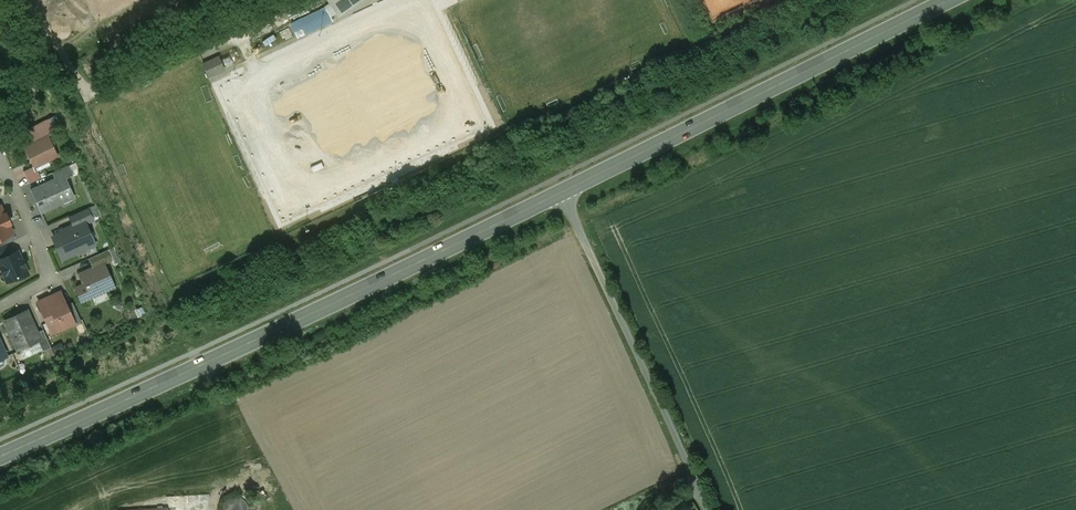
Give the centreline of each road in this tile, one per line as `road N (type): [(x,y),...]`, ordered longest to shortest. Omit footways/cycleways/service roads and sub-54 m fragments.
road 1 (secondary): [(0,456),(561,193)]
road 2 (secondary): [(561,193),(948,0)]
road 3 (unclassified): [(706,509),(561,193)]
road 4 (unclassified): [(298,0),(105,90),(89,89),(71,67)]
road 5 (residential): [(0,307),(52,277),(0,158)]

